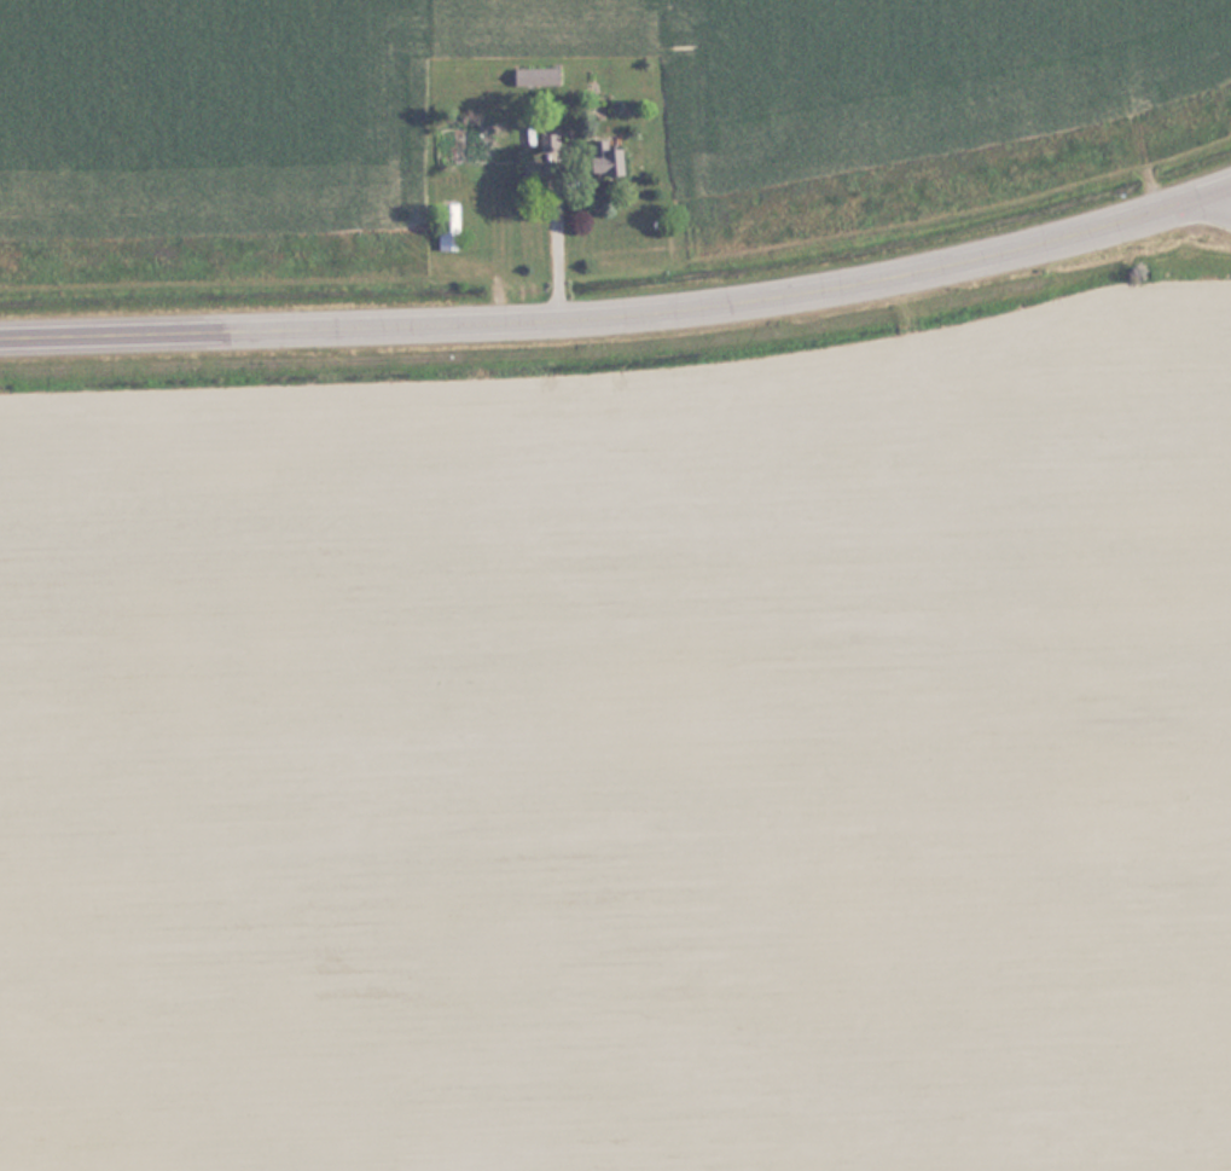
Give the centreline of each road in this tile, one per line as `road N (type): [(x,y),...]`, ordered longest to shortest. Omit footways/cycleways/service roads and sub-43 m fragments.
road 1 (primary): [(0,339),(658,313),(985,255),(1230,184)]

